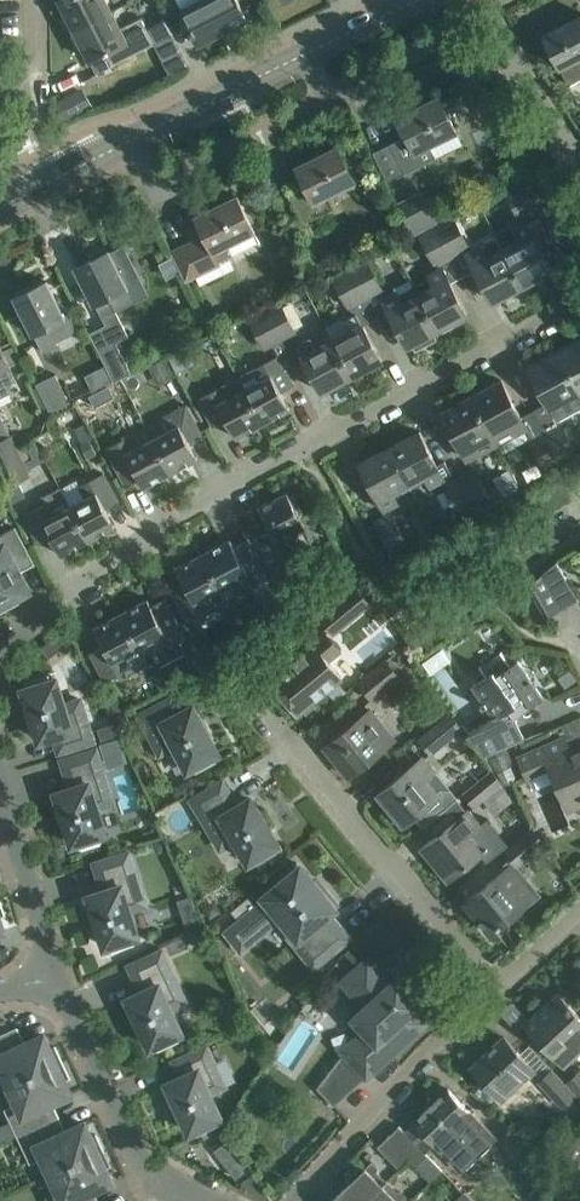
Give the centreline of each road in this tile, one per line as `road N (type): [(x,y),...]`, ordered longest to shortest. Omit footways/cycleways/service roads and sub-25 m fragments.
road 1 (residential): [(0,650),(173,518),(579,306)]
road 2 (tertiary): [(0,208),(419,0)]
road 3 (residential): [(496,994),(228,656)]
road 4 (residential): [(299,1200),(434,1049),(496,994)]
road 5 (residential): [(54,980),(140,1165)]
road 6 (residential): [(579,172),(476,0)]
road 7 (residential): [(0,796),(54,980)]

